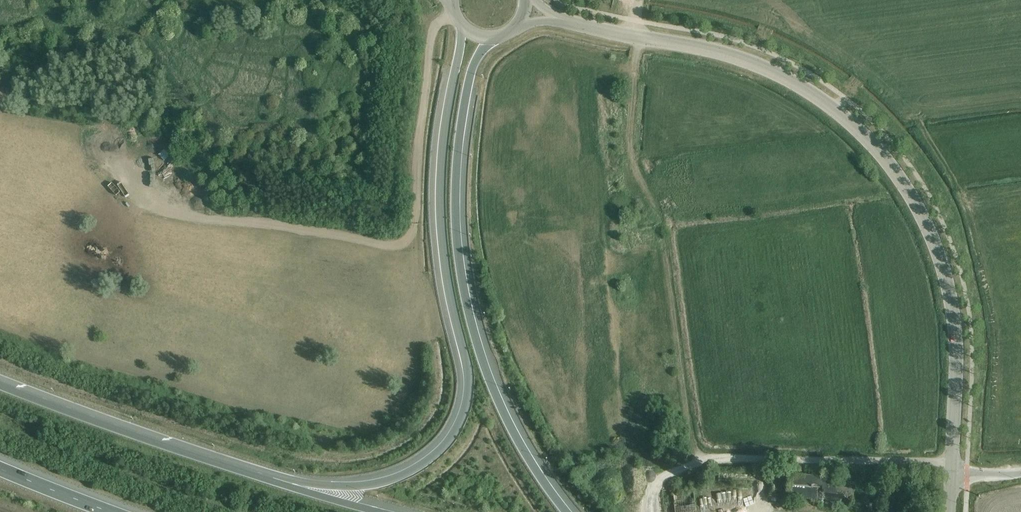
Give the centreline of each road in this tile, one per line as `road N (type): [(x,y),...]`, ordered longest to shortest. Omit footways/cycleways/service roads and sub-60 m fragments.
road 1 (tertiary): [(561,21),(766,69),(863,134),(914,202),(942,261),(957,350),(951,464)]
road 2 (motorway): [(462,29),(440,185),(448,288),(468,374),(460,421),(404,475),(364,485),(271,481)]
road 3 (motorway): [(567,511),(489,375),(458,252),(459,138),(471,74),(491,40)]
road 4 (track): [(698,455),(661,221),(633,158),(641,0)]
road 5 (motorway): [(271,481),(0,387)]
road 6 (unclassified): [(951,464),(698,455)]

